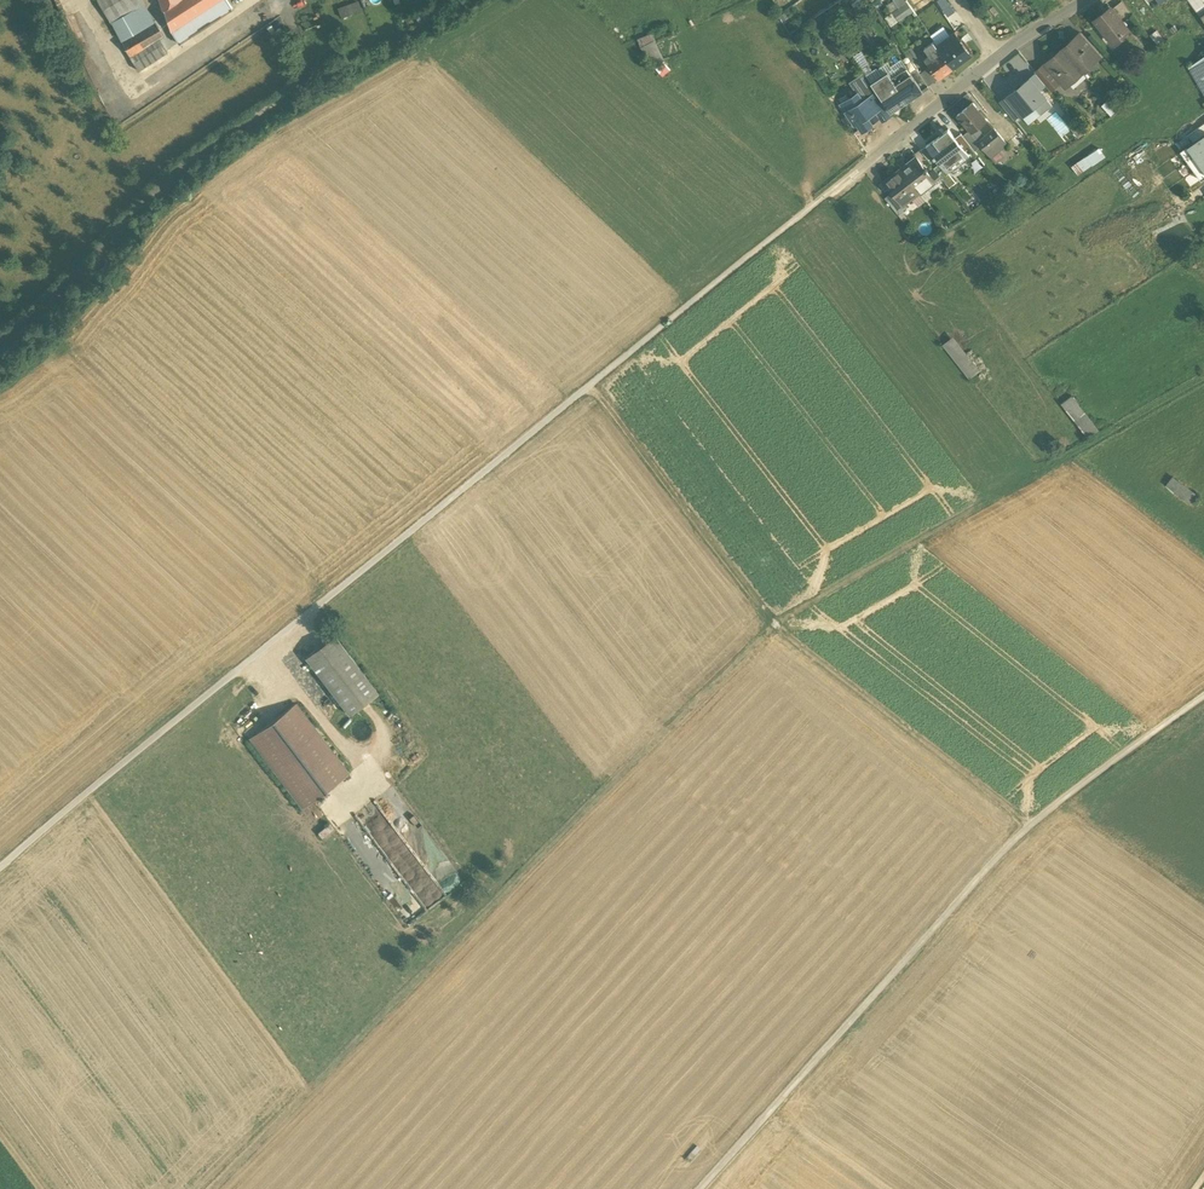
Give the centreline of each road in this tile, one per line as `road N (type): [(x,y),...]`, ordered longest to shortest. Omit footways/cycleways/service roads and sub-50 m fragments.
road 1 (track): [(1203,379),(791,611),(214,1188)]
road 2 (track): [(1203,696),(1033,824),(701,1188)]
road 3 (track): [(592,386),(775,626),(1033,824)]
road 4 (track): [(295,21),(315,82),(310,95),(203,170),(0,365)]
road 5 (track): [(0,871),(233,676)]
road 6 (residential): [(849,178),(996,59)]

